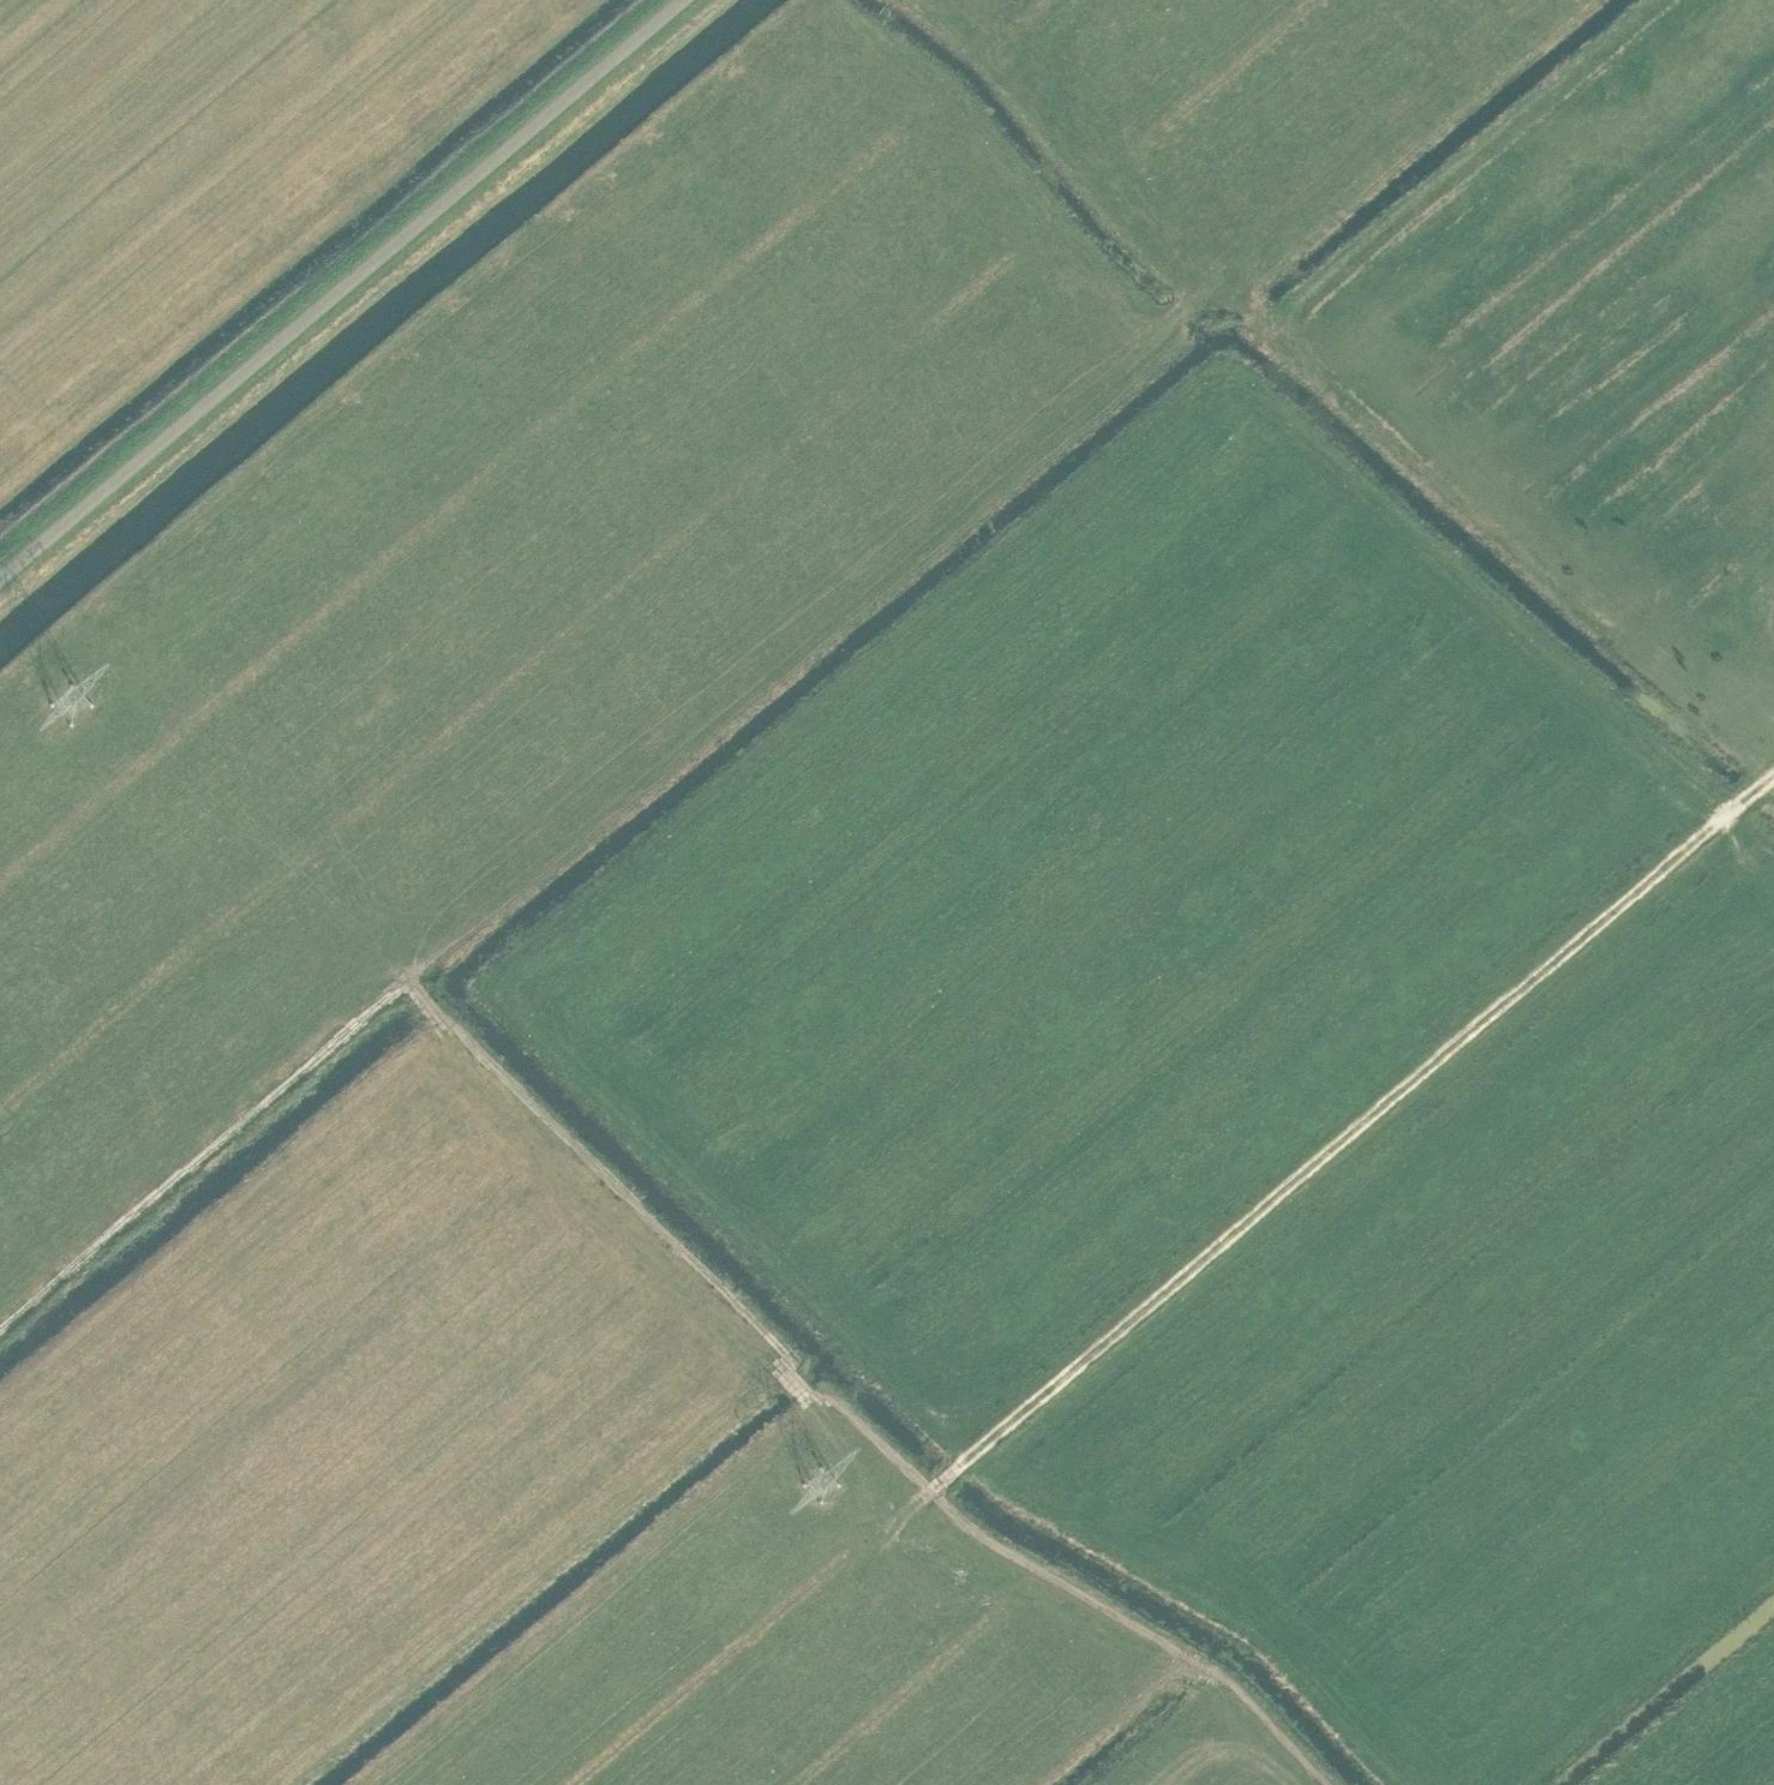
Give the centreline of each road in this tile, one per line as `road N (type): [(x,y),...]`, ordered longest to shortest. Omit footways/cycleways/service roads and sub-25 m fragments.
road 1 (unclassified): [(0,591),(690,0)]

